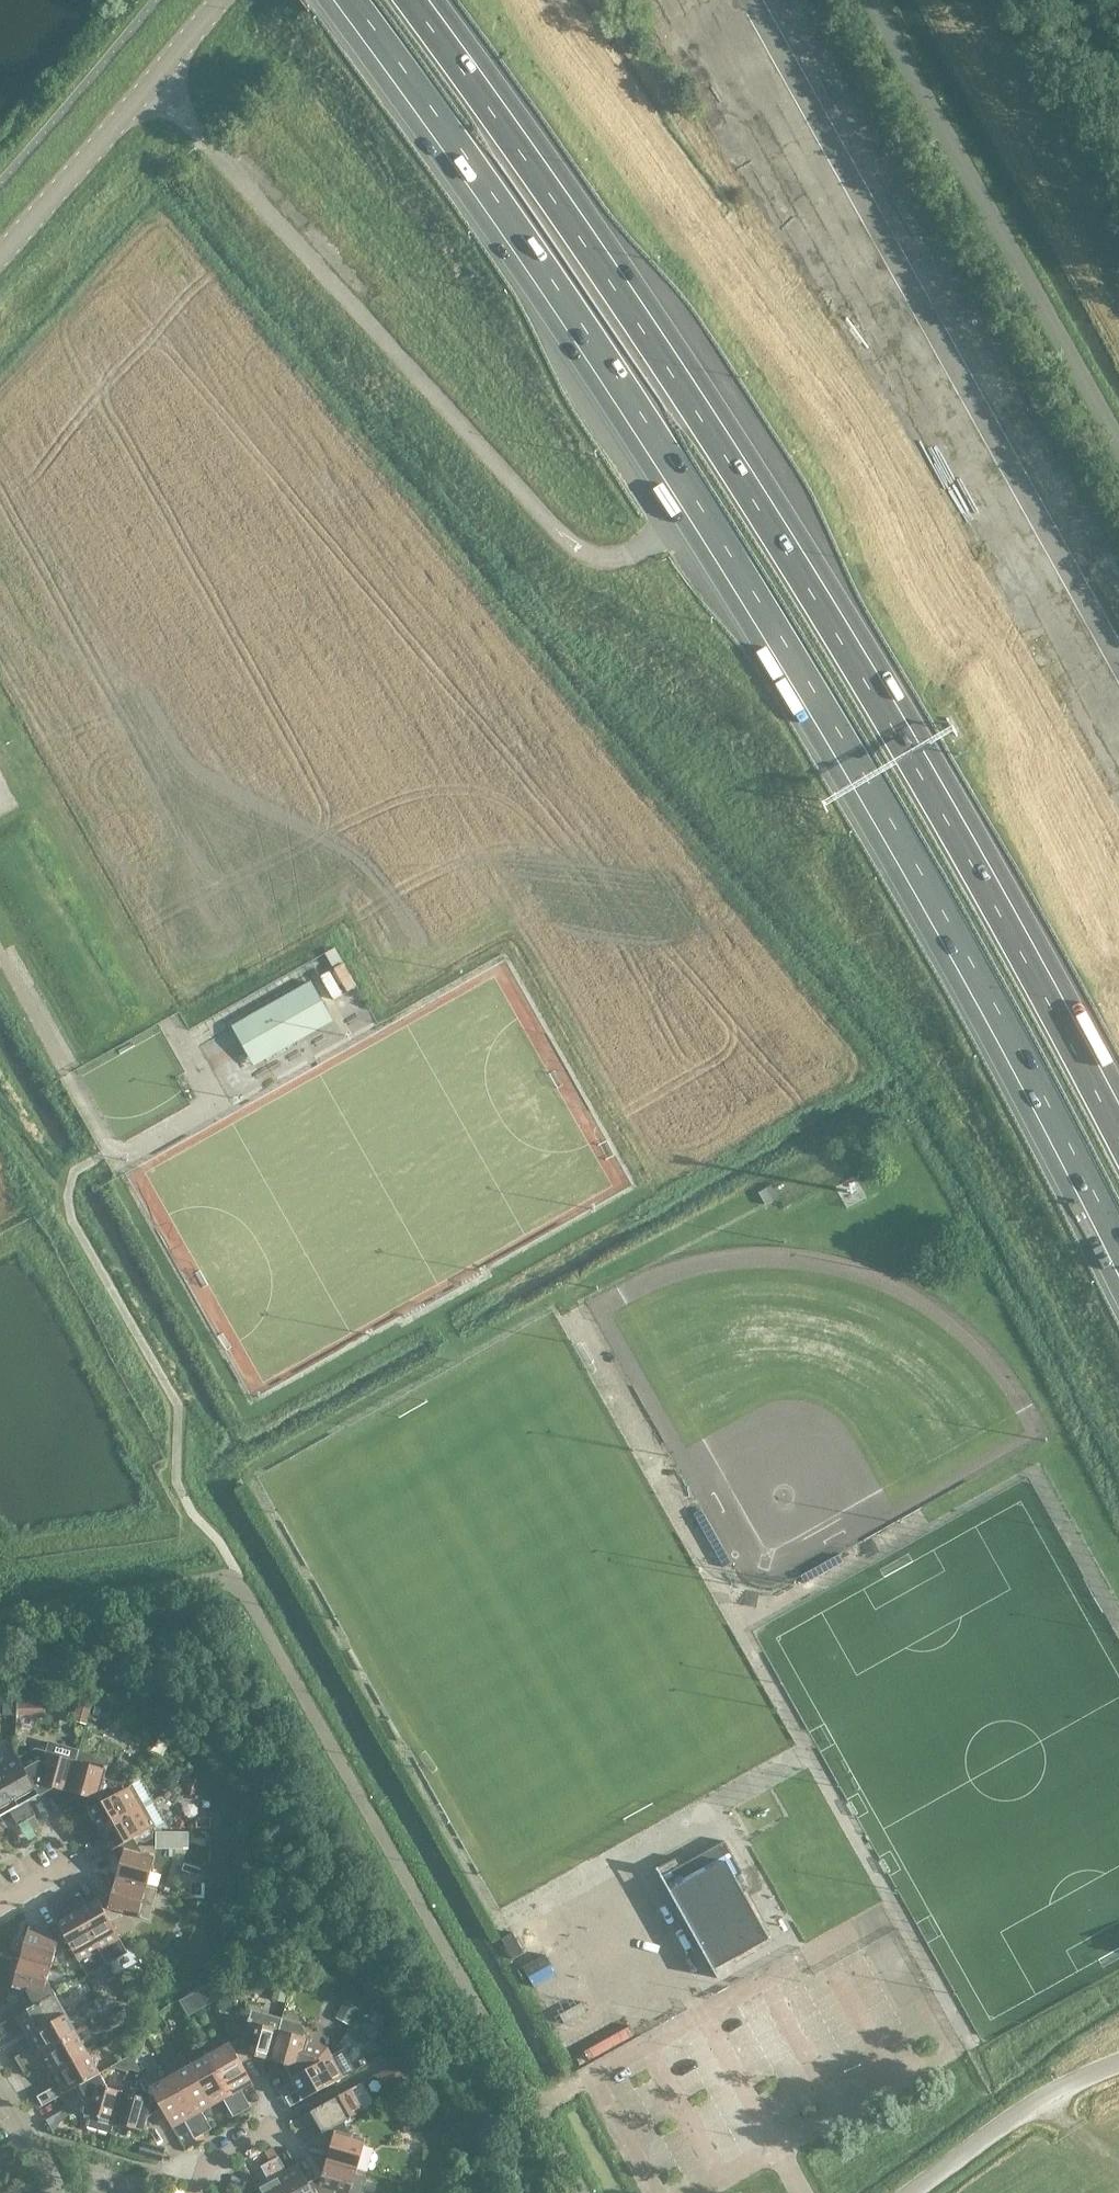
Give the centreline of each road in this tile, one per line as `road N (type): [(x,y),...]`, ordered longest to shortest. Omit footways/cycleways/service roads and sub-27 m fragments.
road 1 (motorway): [(343,0),(571,321),(819,712),(1038,1098),(1118,1262)]
road 2 (motorway): [(1118,1118),(999,898),(734,454),(420,0)]
road 3 (tertiary): [(1118,439),(873,0)]
road 4 (tertiary): [(0,251),(219,0)]
road 5 (tertiary): [(906,2192),(1042,2099),(1118,2063)]

